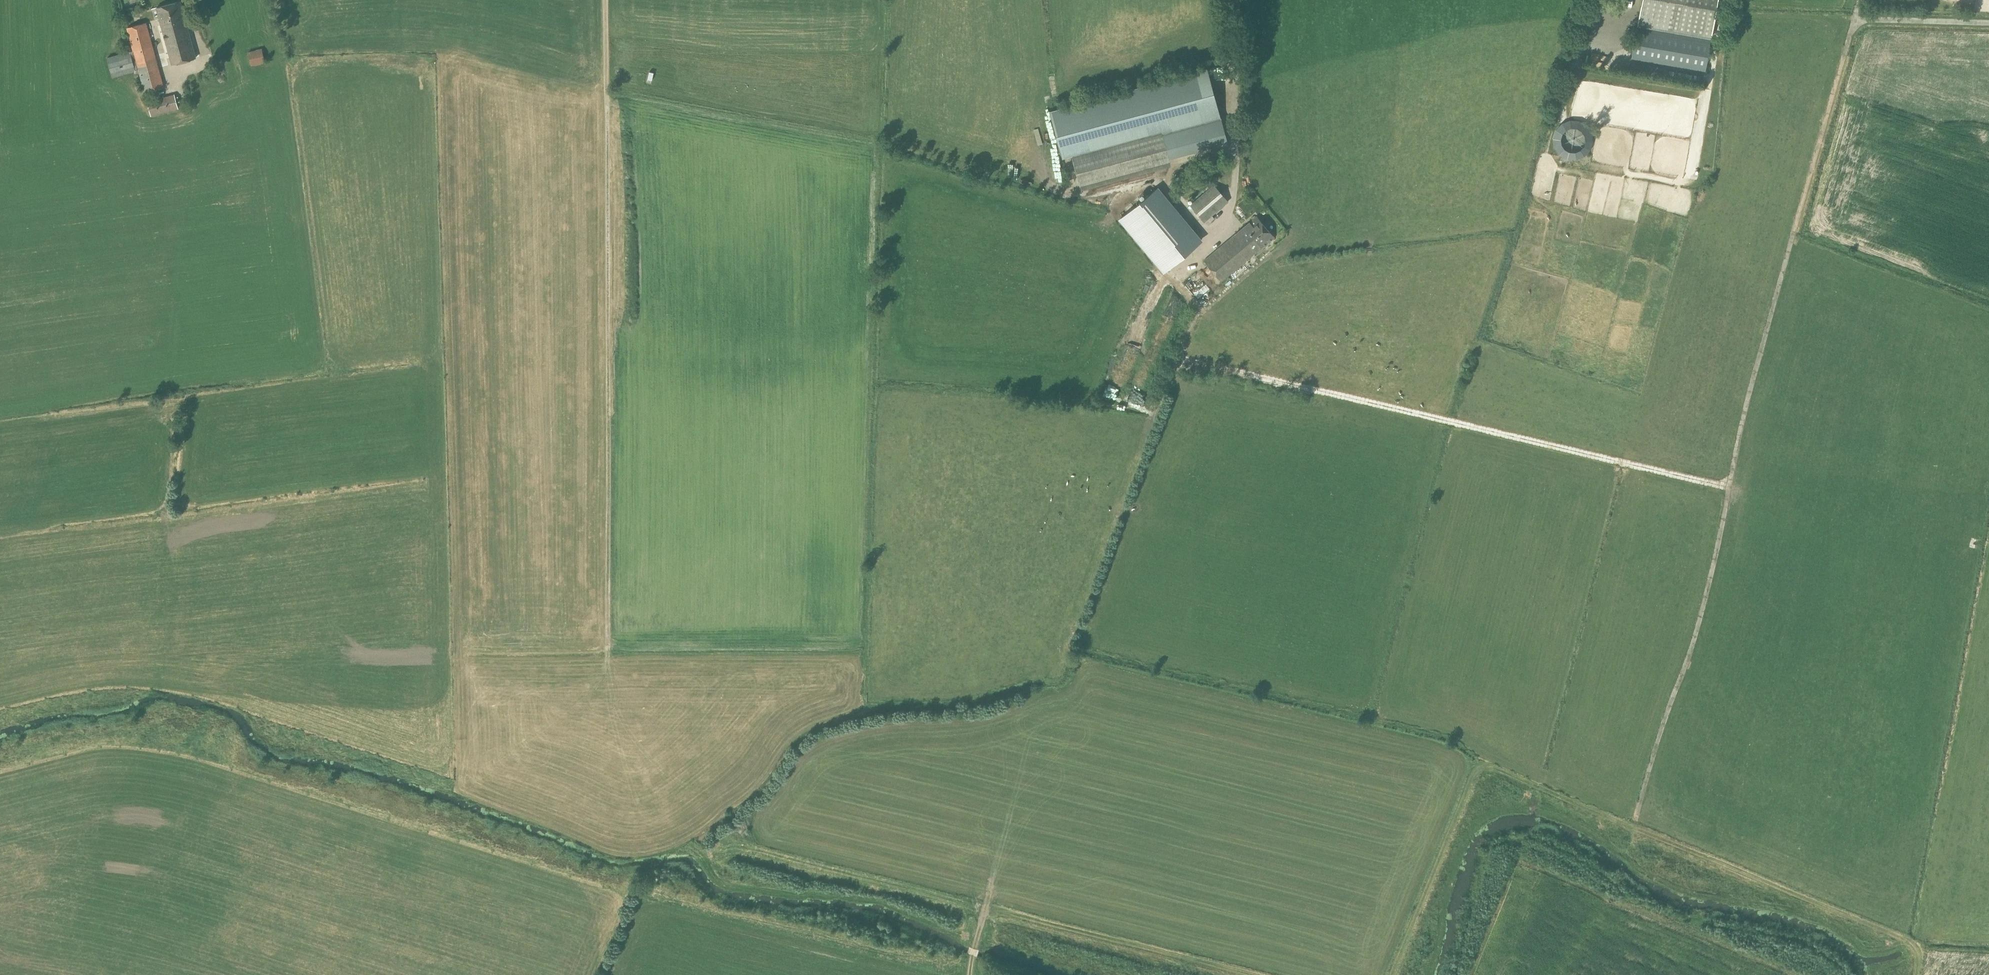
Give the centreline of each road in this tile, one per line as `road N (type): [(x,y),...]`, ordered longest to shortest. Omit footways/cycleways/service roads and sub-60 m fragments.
road 1 (track): [(1988,23),(1853,25),(1746,413),(1696,638),(1634,822)]
road 2 (track): [(605,0),(609,646)]
road 3 (track): [(1730,487),(1179,359)]

